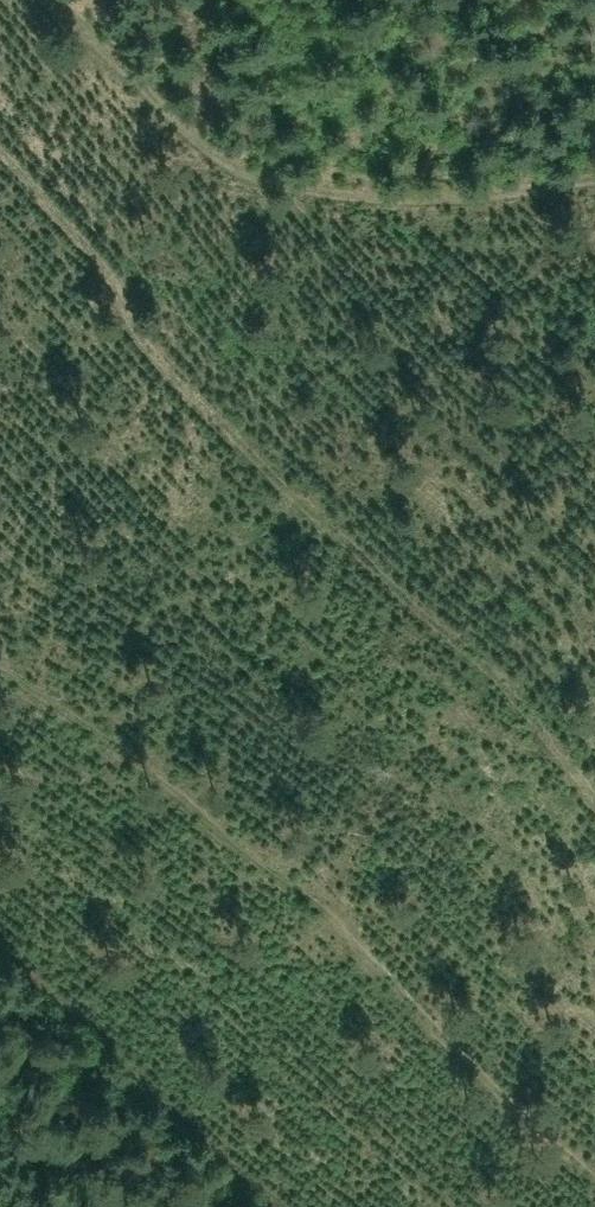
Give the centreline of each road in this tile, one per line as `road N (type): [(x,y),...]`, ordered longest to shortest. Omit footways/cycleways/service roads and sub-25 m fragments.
road 1 (track): [(60,0),(259,197),(290,203),(594,171)]

